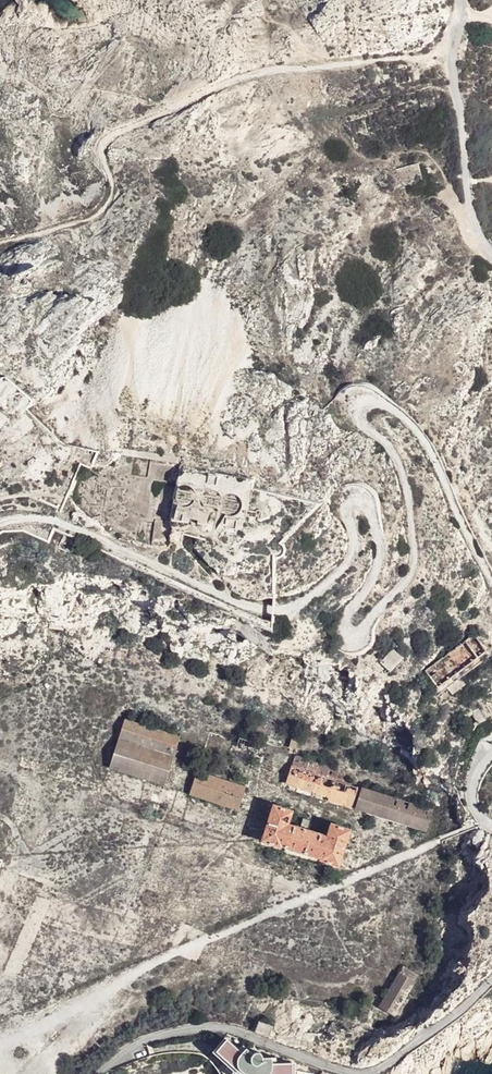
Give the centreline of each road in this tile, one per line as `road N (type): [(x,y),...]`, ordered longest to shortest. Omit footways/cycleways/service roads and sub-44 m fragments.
road 1 (track): [(452,53),(268,71),(230,82),(102,145),(110,193),(93,215),(0,243)]
road 2 (unknown): [(40,1073),(125,979),(441,838)]
road 3 (unclassified): [(356,1073),(235,1031),(201,1028),(147,1039),(98,1073)]
road 4 (unclassified): [(461,0),(452,53),(469,206),(491,255)]
road 5 (unclassified): [(491,981),(368,1073)]
road 6 (unknown): [(0,1049),(125,979)]

